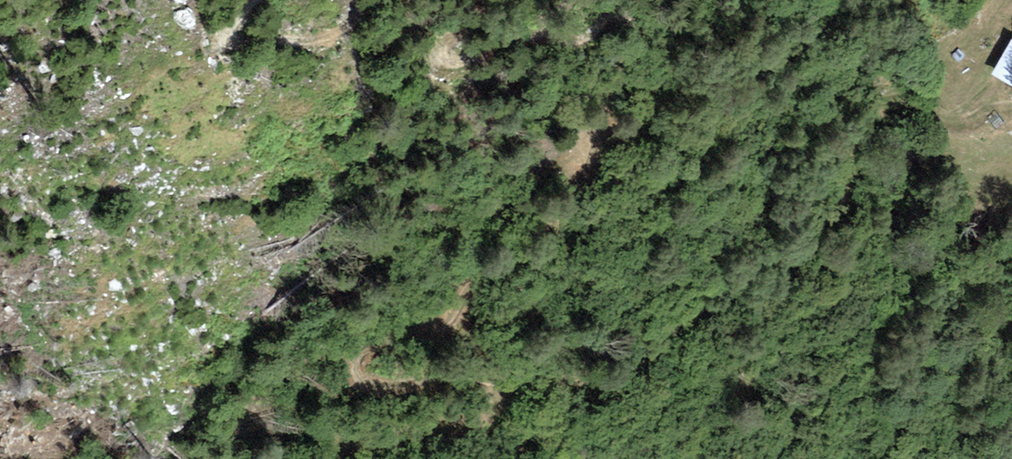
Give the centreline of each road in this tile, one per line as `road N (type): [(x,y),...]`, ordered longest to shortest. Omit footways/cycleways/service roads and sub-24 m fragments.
road 1 (track): [(494,0),(433,49),(440,64),(595,29),(617,9),(632,21),(590,166),(537,240),(463,297),(444,323),(362,356),(356,366),(371,383),(460,377),(530,385),(621,368),(838,211),(866,112),(891,97),(926,104),(952,119),(1011,106)]
road 2 (track): [(246,0),(218,38),(226,47),(327,39),(395,0)]

